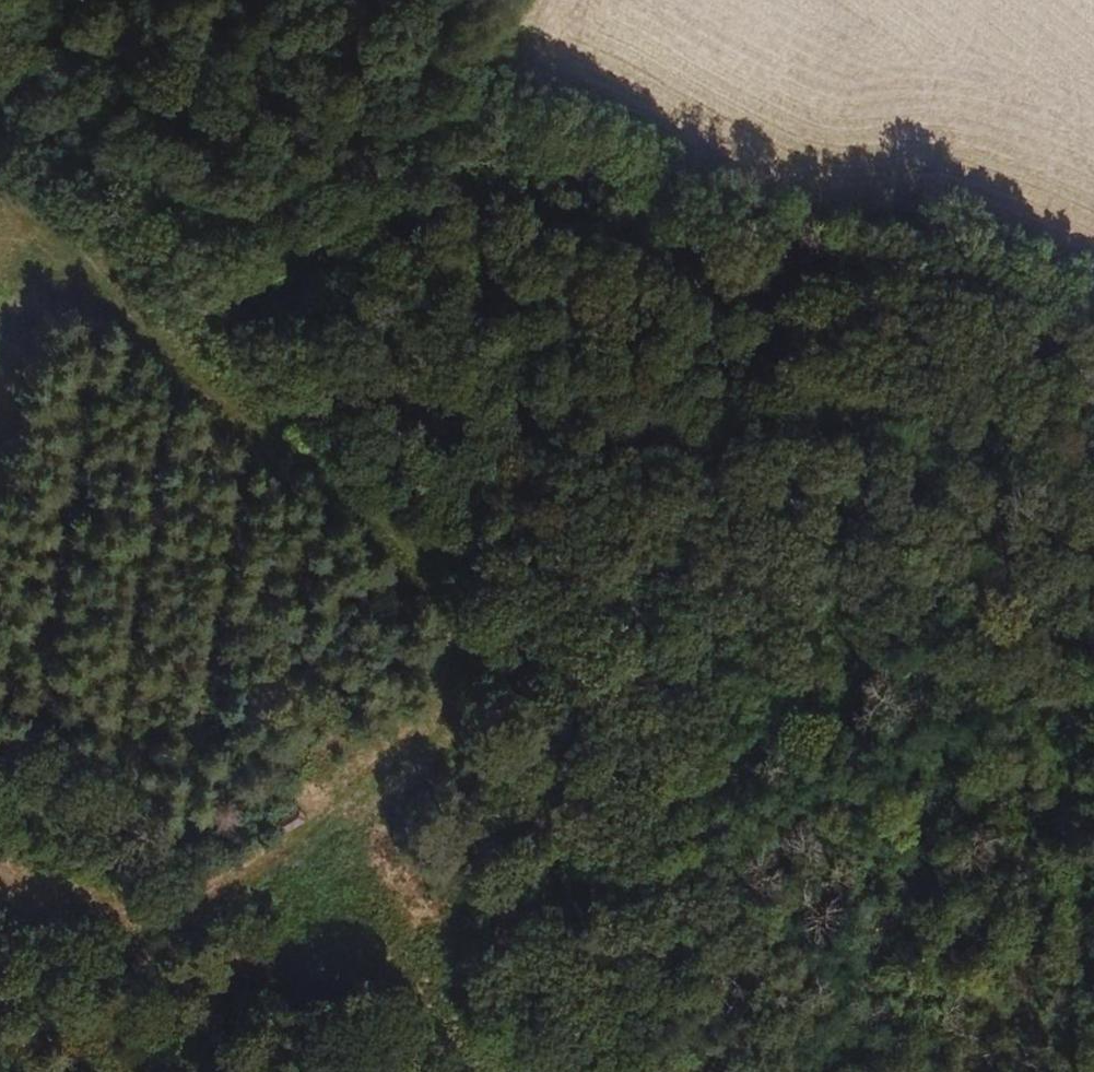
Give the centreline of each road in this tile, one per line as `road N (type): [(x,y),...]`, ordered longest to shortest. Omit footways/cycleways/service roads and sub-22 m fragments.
road 1 (track): [(0,864),(93,902),(193,908),(423,748),(446,626),(327,485),(45,263)]
road 2 (track): [(347,801),(400,938),(481,1071)]

